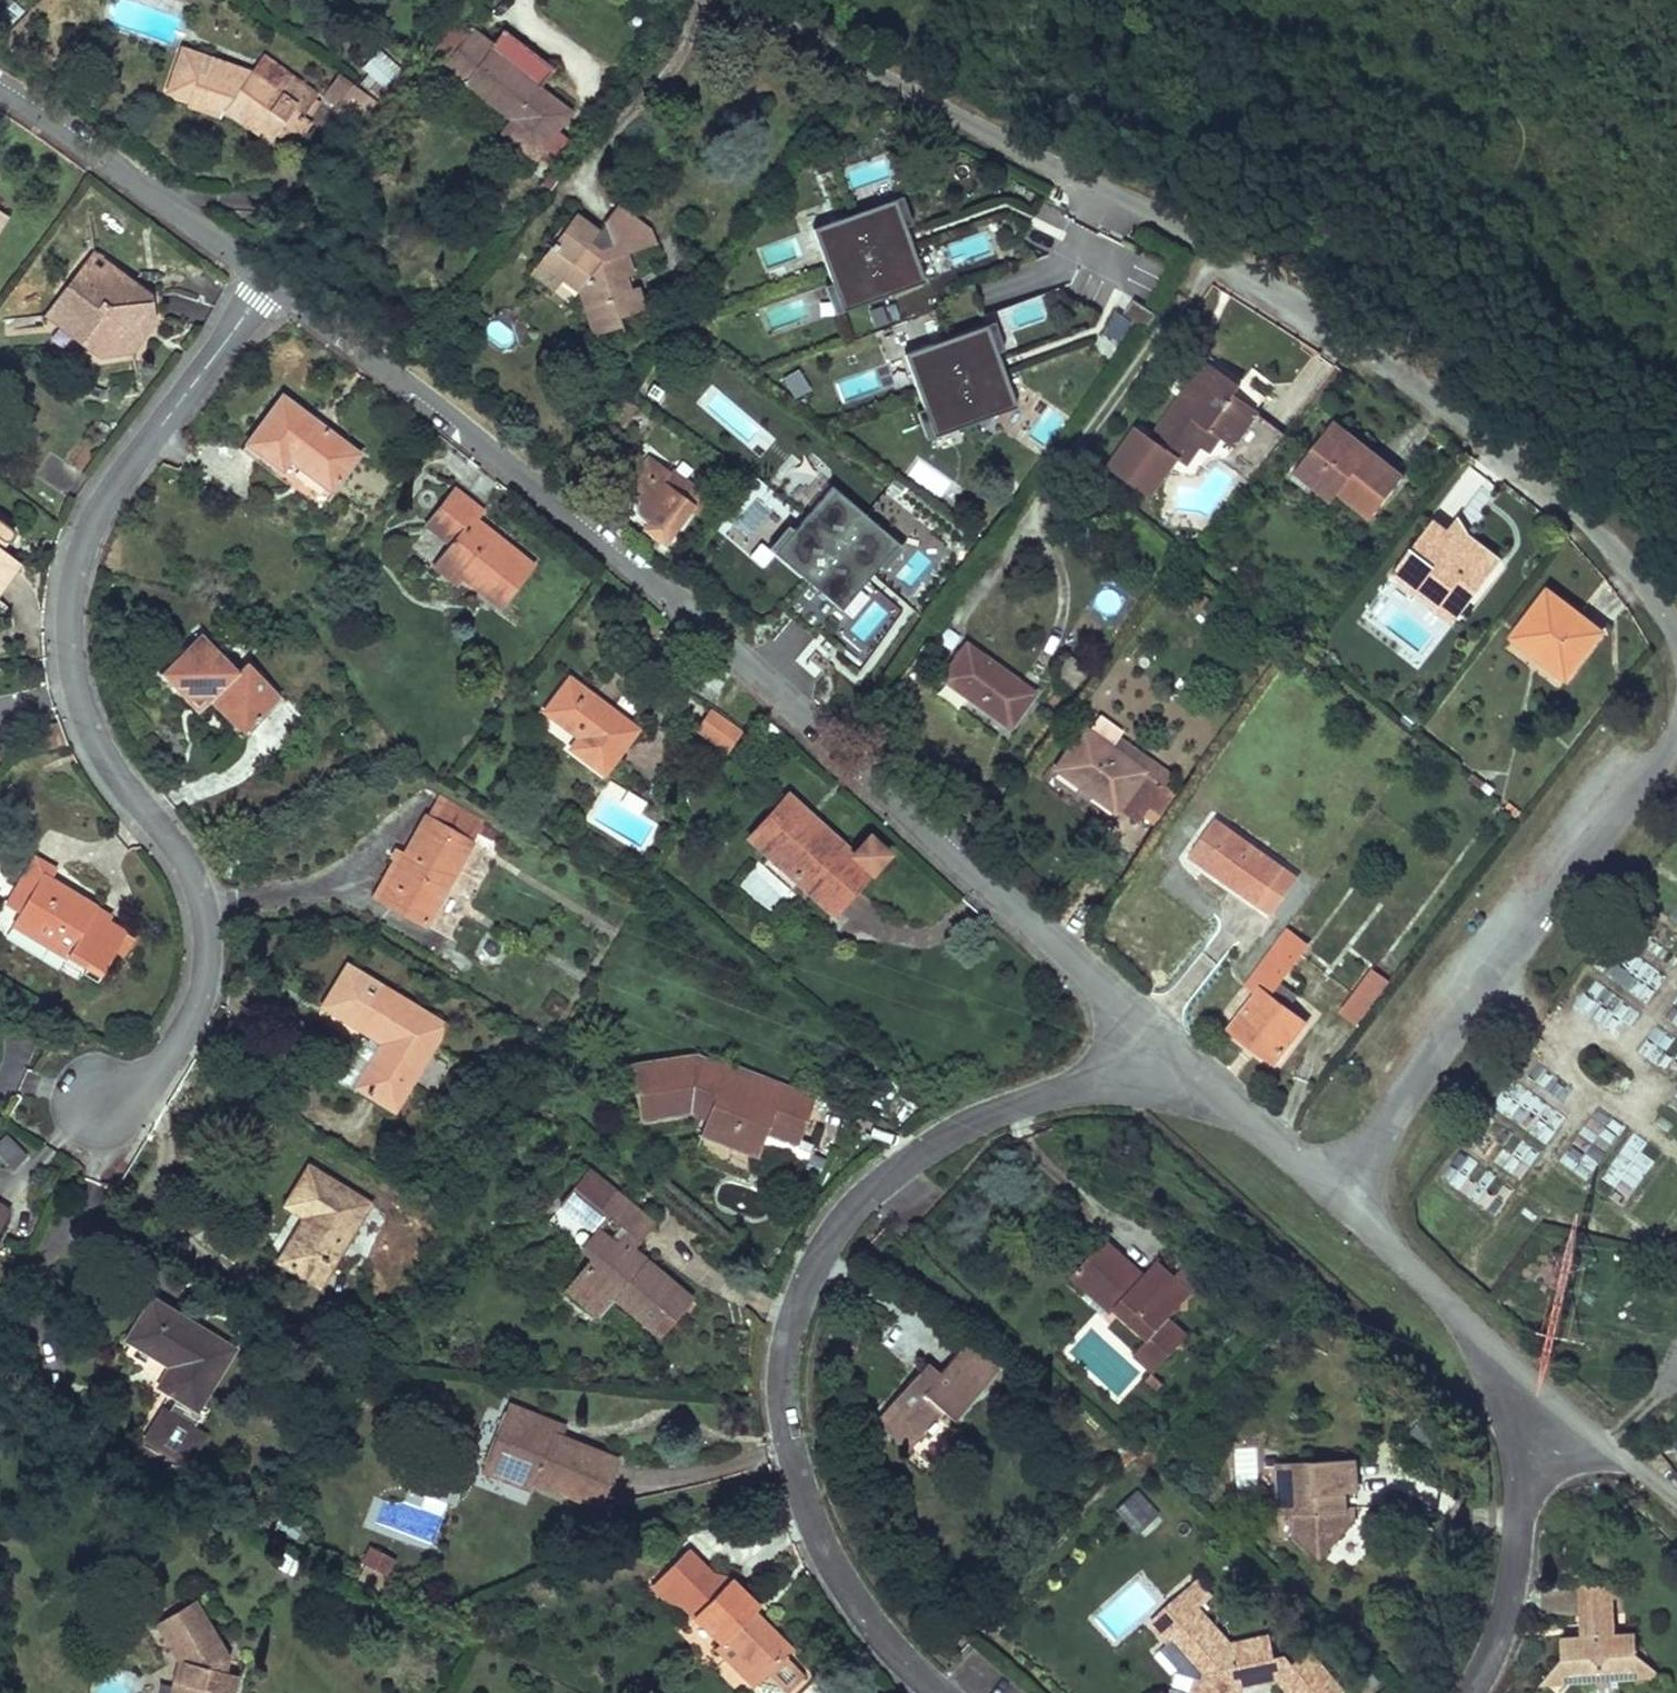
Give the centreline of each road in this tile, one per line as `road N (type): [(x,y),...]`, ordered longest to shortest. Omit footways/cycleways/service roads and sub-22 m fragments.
road 1 (residential): [(260,266),(704,623),(828,746),(1174,1048)]
road 2 (residential): [(754,0),(1250,258),(1531,460),(1644,566),(1676,609)]
road 3 (residential): [(260,266),(94,505),(72,557),(63,609),(82,714),(104,758),(177,855),(199,952),(189,1003),(146,1071),(124,1097),(93,1101)]
road 4 (residential): [(1174,1048),(973,1116),(870,1180),(812,1255),(791,1300),(779,1404),(807,1518),(865,1618),(939,1692)]
road 5 (residential): [(1676,731),(1327,1183)]
road 6 (residential): [(0,87),(260,266)]
road 7 (residential): [(1470,1692),(1508,1613),(1533,1391)]
road 8 (residential): [(1327,1183),(1533,1391)]
road 9 (residential): [(1174,1048),(1327,1183)]
road 10 (residential): [(1533,1391),(1676,1499)]

